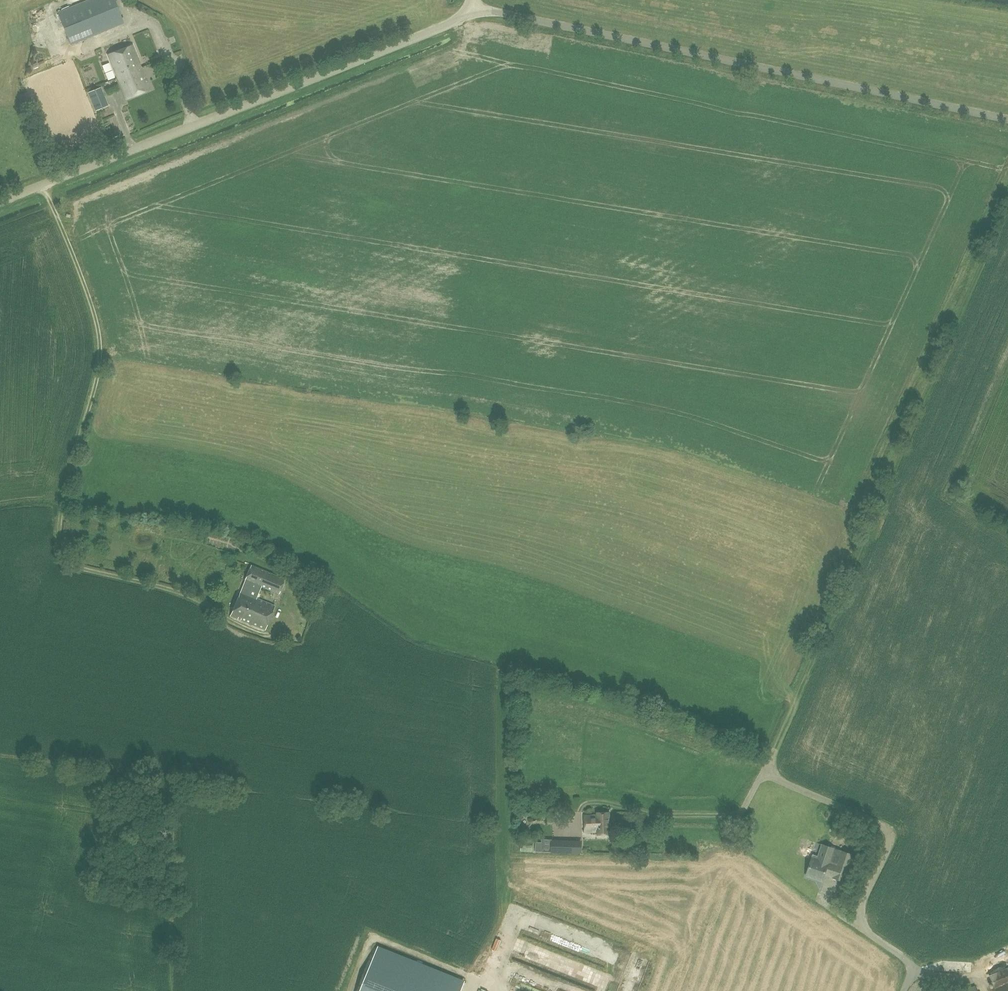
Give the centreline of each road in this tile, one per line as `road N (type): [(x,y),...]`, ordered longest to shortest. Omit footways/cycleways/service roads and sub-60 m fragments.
road 1 (unclassified): [(1007,119),(474,13)]
road 2 (unclassified): [(0,203),(474,13)]

